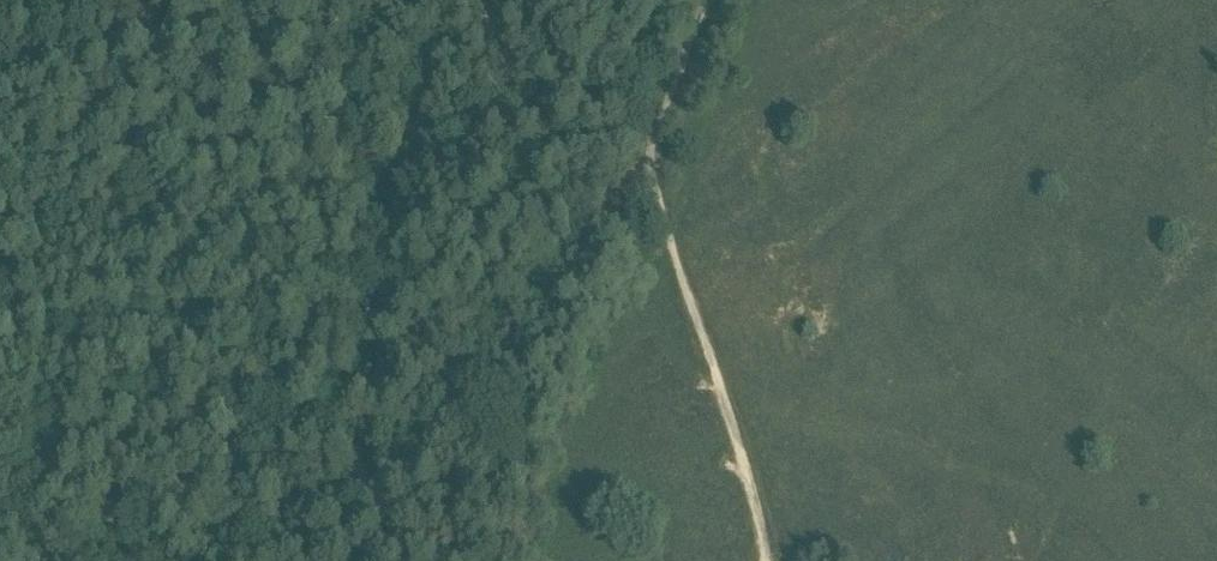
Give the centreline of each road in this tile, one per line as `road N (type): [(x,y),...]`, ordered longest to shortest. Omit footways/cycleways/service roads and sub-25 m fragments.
road 1 (track): [(0,147),(63,222),(114,246),(156,292),(288,493)]
road 2 (track): [(649,168),(628,212),(497,369),(413,421),(368,480)]
road 3 (track): [(769,560),(649,168)]
road 4 (track): [(649,168),(642,108),(672,32),(673,13),(657,0)]
road 5 (track): [(716,0),(649,168)]

